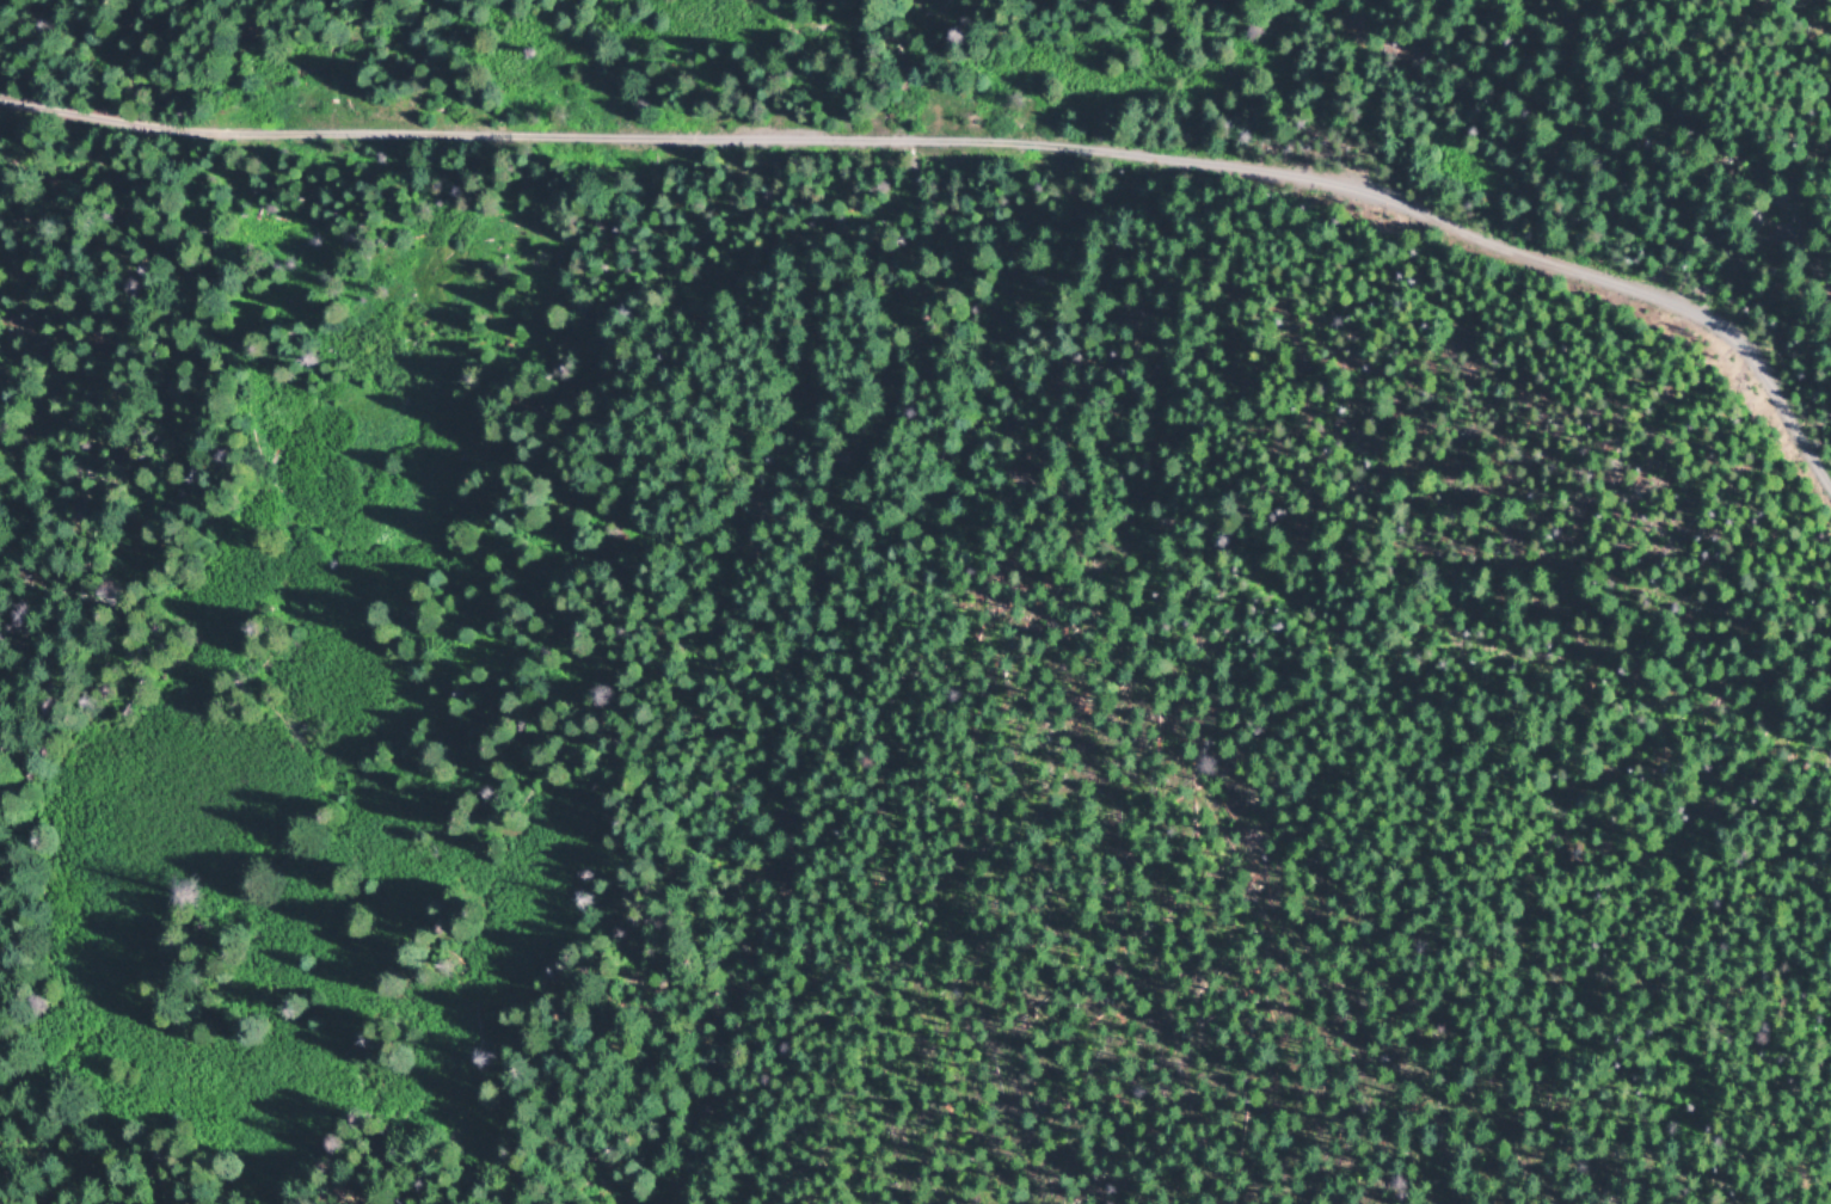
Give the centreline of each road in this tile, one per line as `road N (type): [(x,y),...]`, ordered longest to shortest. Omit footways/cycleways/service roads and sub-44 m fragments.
road 1 (track): [(1830,415),(1740,330),(1573,234),(1393,172),(1128,128),(609,139),(209,110),(0,84)]

